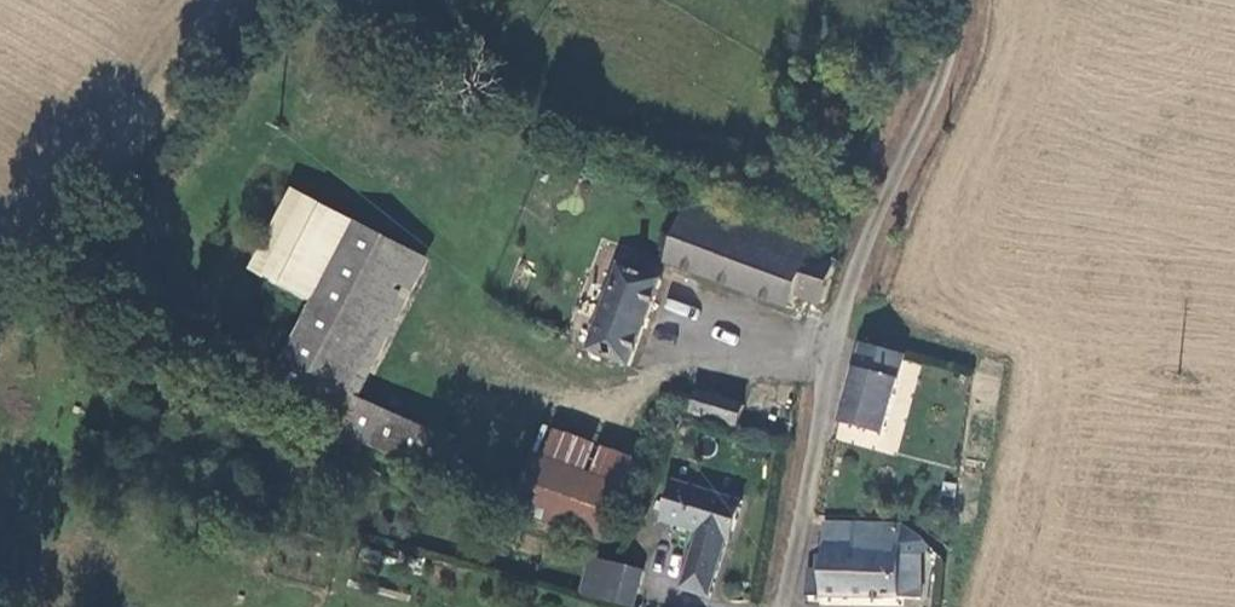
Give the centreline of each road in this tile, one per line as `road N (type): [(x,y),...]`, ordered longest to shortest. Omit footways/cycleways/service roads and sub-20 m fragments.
road 1 (unclassified): [(779,606),(839,309),(951,42),(959,0)]

